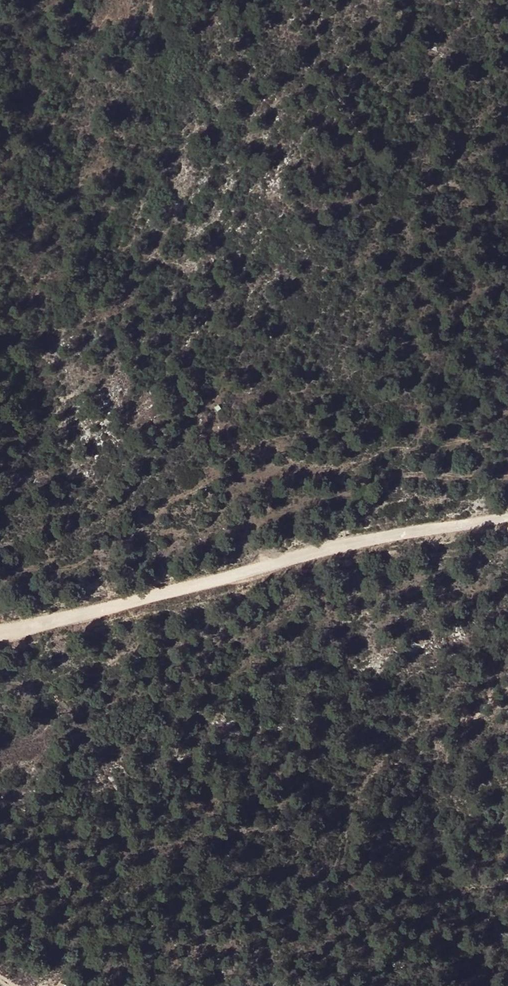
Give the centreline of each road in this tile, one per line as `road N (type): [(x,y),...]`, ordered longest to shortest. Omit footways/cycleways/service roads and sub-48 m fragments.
road 1 (track): [(507,519),(367,541),(0,633)]

